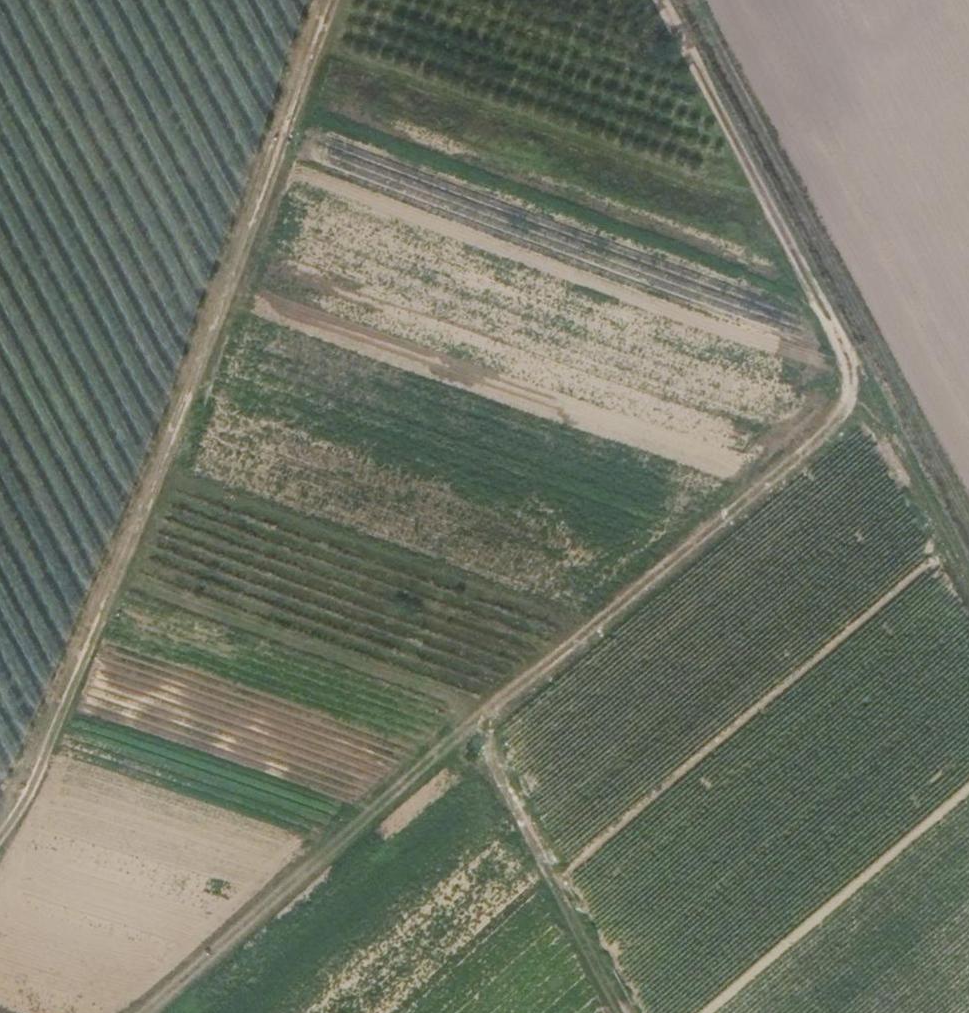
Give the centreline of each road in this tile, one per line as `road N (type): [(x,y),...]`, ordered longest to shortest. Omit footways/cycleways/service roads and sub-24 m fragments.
road 1 (track): [(320,0),(182,390),(0,811)]
road 2 (track): [(685,0),(968,541)]

